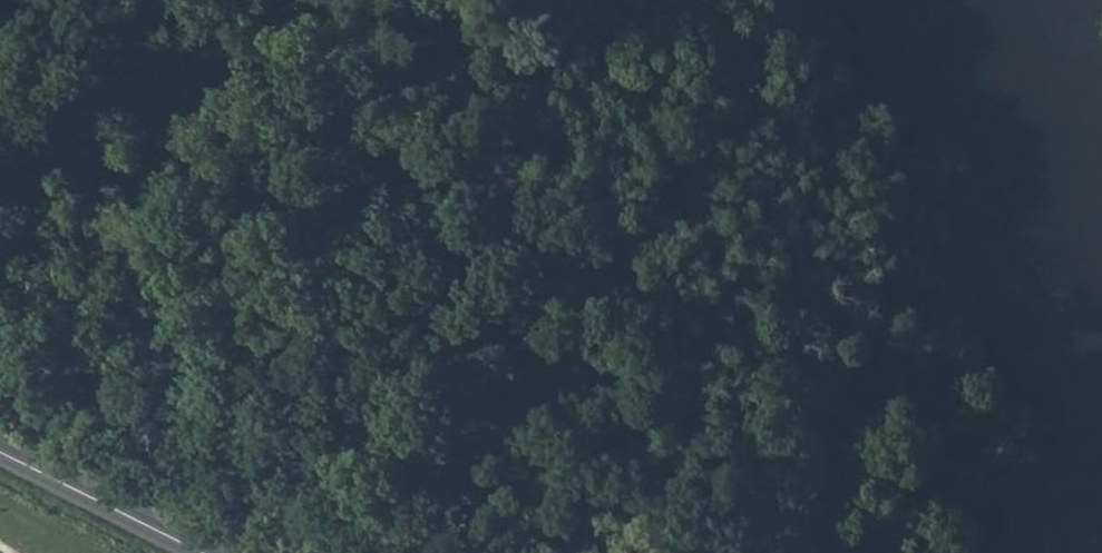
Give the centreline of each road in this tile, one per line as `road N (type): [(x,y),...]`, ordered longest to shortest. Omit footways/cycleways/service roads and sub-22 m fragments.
road 1 (tertiary): [(200,552),(0,452)]

